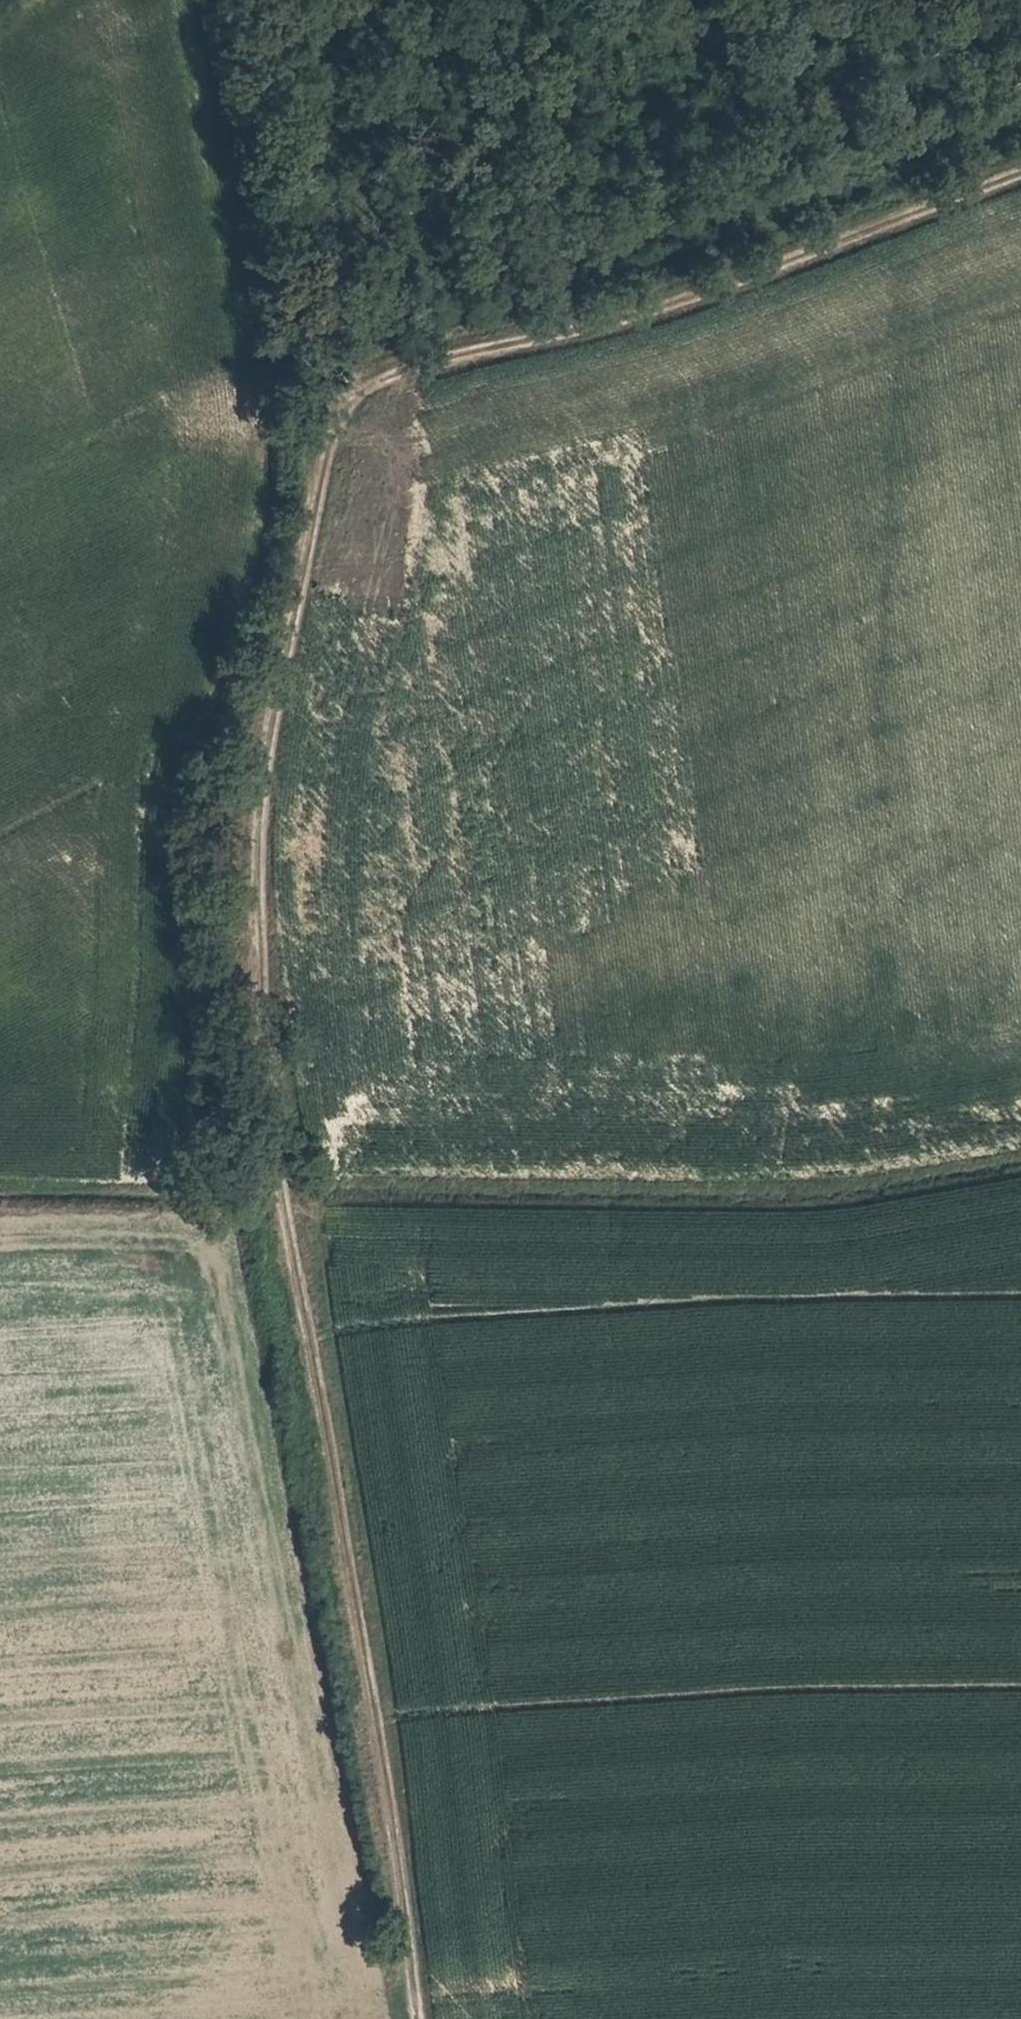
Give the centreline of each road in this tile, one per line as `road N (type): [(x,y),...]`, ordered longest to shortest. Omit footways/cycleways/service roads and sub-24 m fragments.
road 1 (track): [(413,2018),(287,1214),(257,766),(321,475),(350,421),(418,371),(649,326),(1020,194)]

